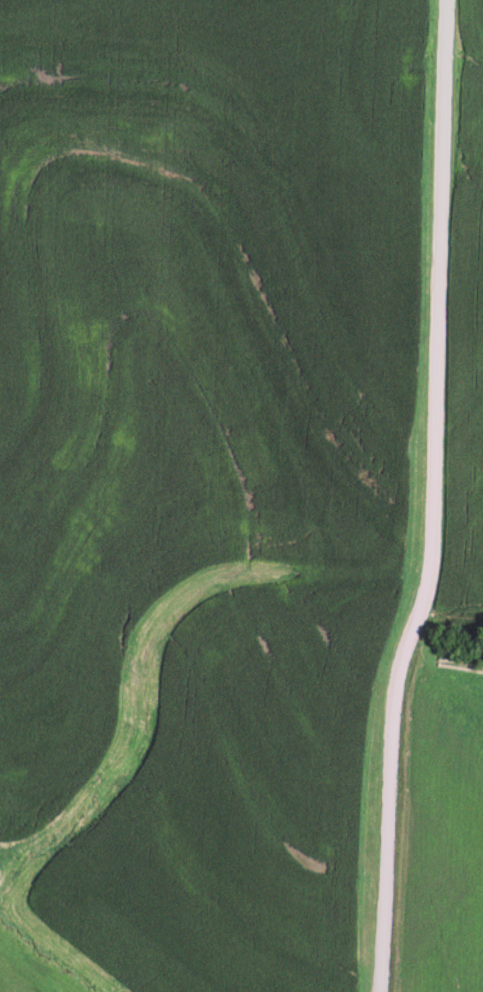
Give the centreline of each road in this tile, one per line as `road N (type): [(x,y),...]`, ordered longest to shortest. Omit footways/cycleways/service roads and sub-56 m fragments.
road 1 (residential): [(444,0),(426,582),(394,689),(380,991)]

